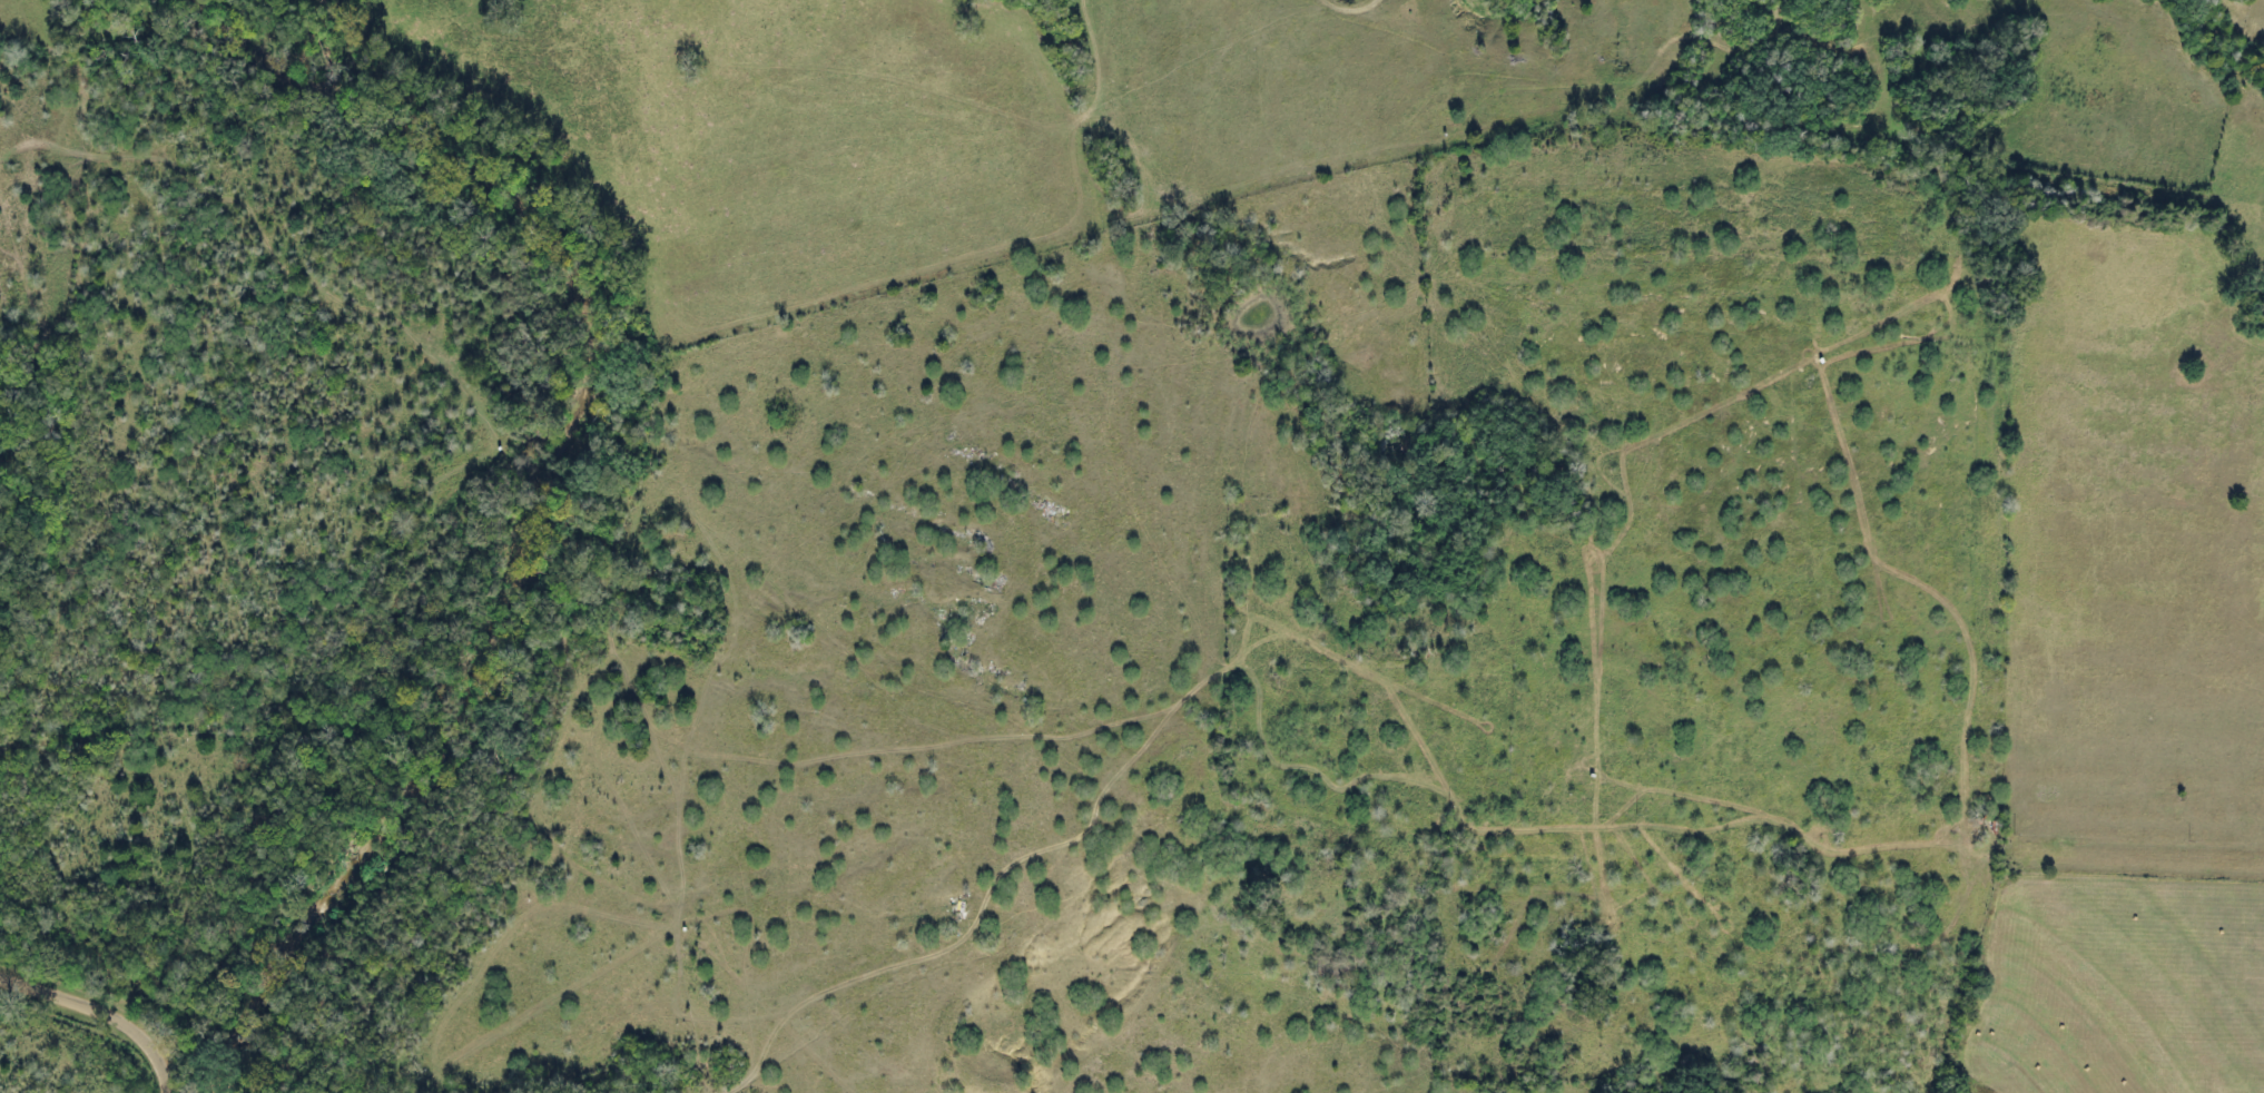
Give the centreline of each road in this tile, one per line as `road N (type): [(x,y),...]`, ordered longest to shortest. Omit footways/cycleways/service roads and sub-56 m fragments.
road 1 (residential): [(2248,841),(1828,826),(1392,788)]
road 2 (residential): [(174,1092),(168,1072),(139,1035),(105,1010),(0,975)]

